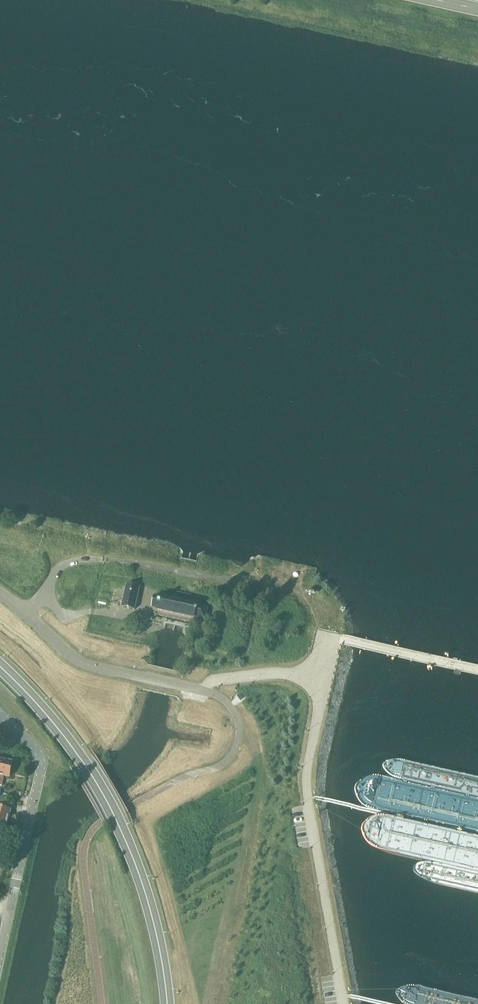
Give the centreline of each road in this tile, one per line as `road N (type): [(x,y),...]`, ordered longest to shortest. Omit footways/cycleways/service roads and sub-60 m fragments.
road 1 (primary): [(167,1003),(151,911),(116,821),(67,741),(0,667)]
road 2 (unclassified): [(0,593),(92,666),(204,691),(217,680),(258,675),(322,678)]
road 3 (unclassified): [(322,678),(305,792),(342,1003)]
road 4 (tertiary): [(0,954),(41,763),(0,713)]
road 5 (track): [(224,580),(247,574),(294,590),(328,638)]

